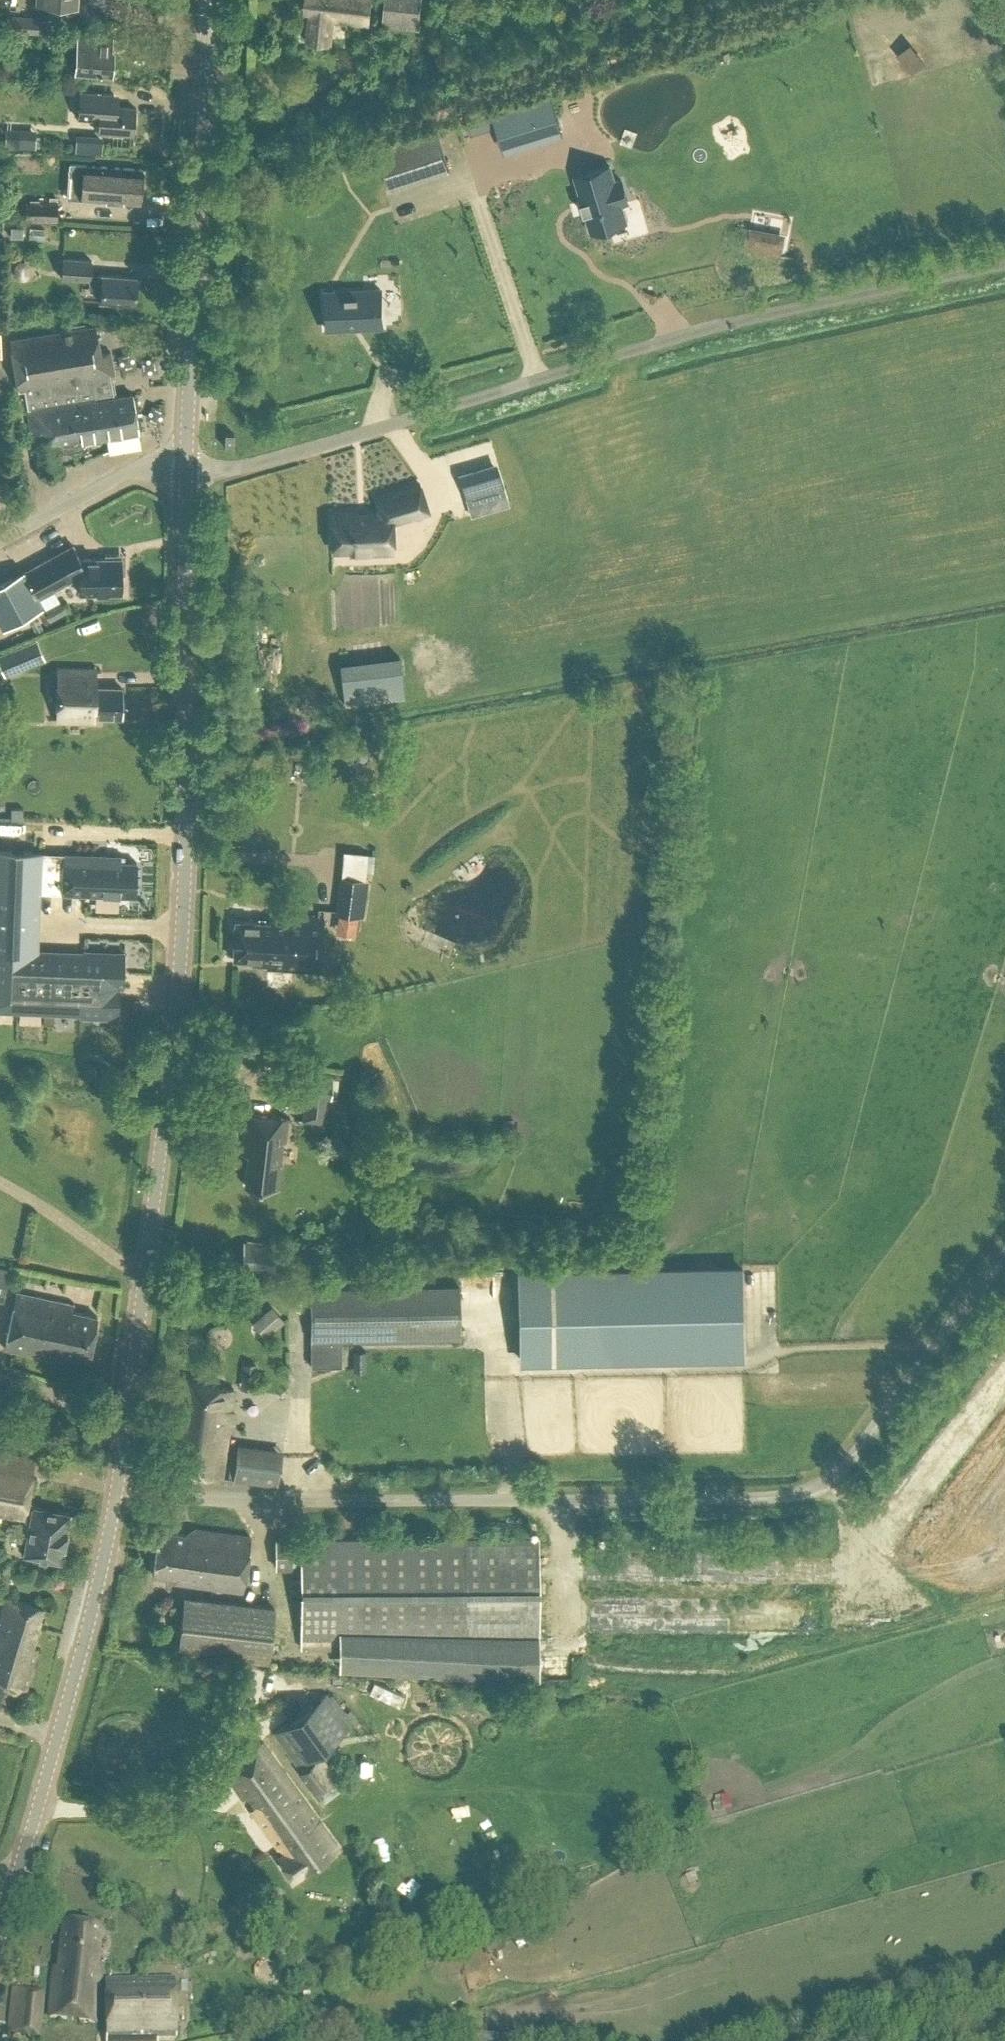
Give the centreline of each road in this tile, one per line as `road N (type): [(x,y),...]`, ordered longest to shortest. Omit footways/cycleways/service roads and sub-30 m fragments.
road 1 (unclassified): [(116,1494),(267,1500),(804,1489),(851,1459),(1004,1257)]
road 2 (tertiary): [(126,1416),(179,964),(187,474)]
road 3 (unclassified): [(1004,264),(712,326),(224,472),(187,474)]
road 4 (tertiary): [(186,459),(210,0)]
road 5 (tertiary): [(15,1881),(87,1632),(116,1494)]
road 6 (unclassified): [(186,459),(139,464),(0,539)]
road 7 (unclassified): [(126,1416),(0,1376)]

